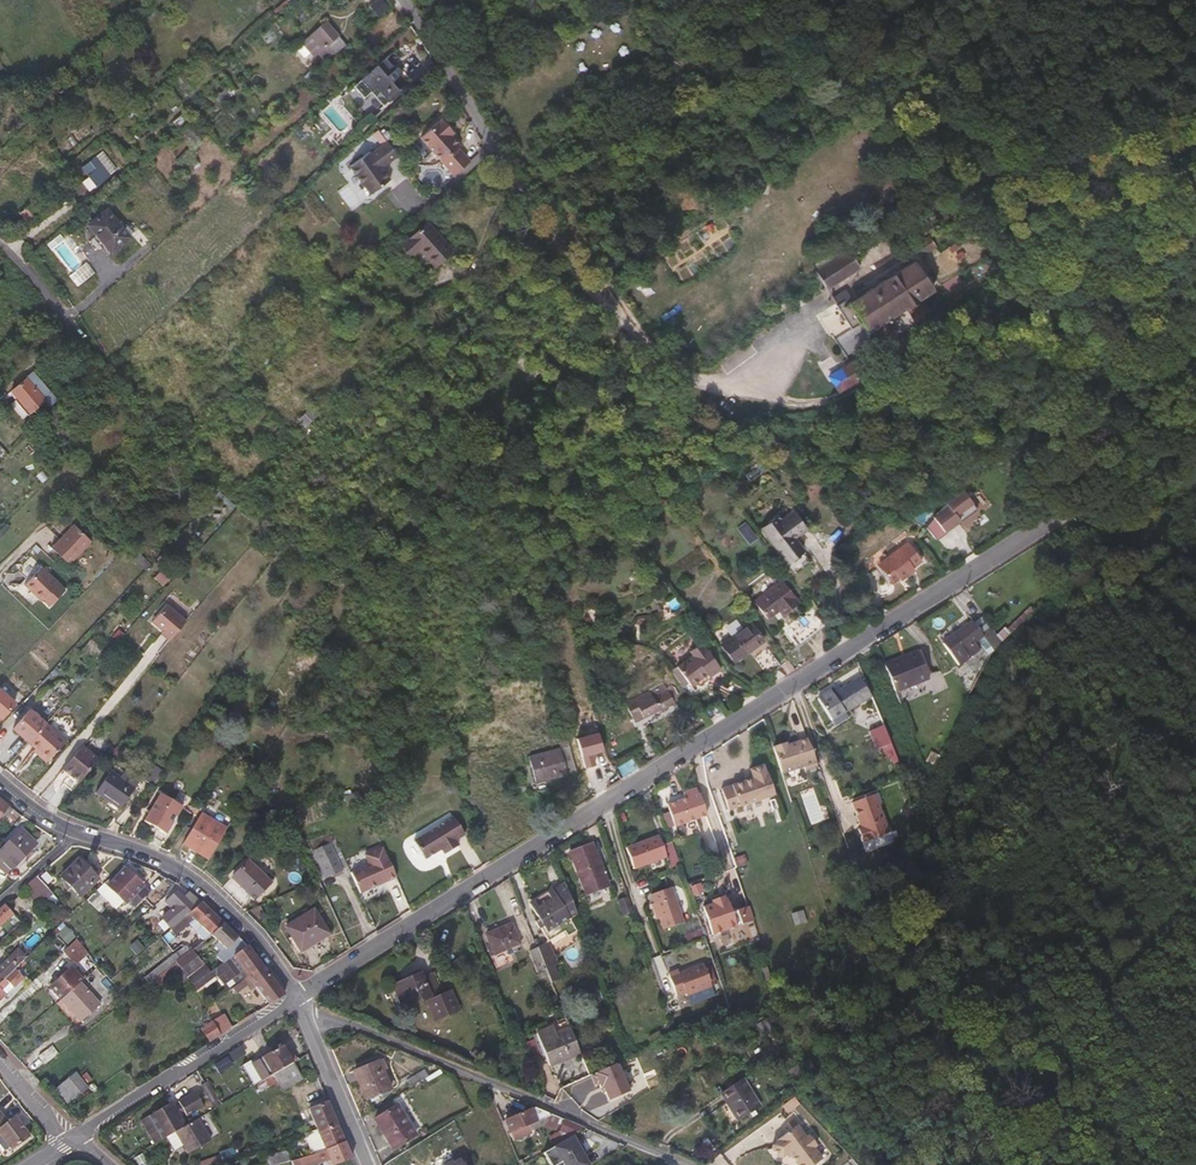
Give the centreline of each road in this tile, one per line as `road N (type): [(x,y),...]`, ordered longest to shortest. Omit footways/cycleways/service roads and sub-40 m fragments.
road 1 (residential): [(299,998),(1090,498)]
road 2 (residential): [(402,0),(587,288),(641,354),(669,375),(721,386),(745,382),(793,342)]
road 3 (residential): [(299,998),(698,1164)]
road 4 (residential): [(299,998),(203,890),(168,866),(49,824),(0,787)]
road 5 (track): [(669,375),(652,437),(618,487),(577,512),(510,515),(399,465)]
road 6 (residential): [(73,1139),(299,998)]
road 7 (residential): [(367,1164),(299,998)]
road 8 (track): [(1090,498),(1195,429)]

